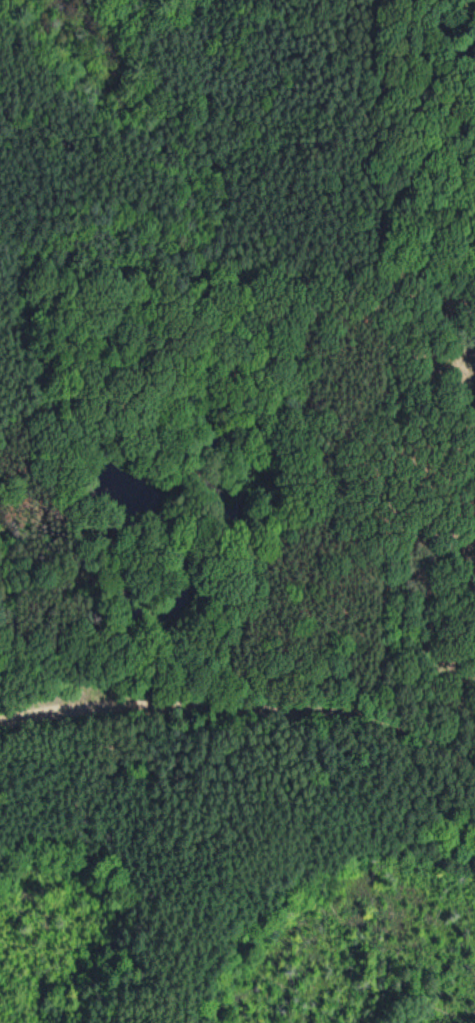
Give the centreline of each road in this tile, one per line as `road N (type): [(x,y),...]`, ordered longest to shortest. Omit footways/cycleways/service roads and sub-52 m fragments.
road 1 (residential): [(0,703),(130,686),(370,705),(446,736),(474,761)]

